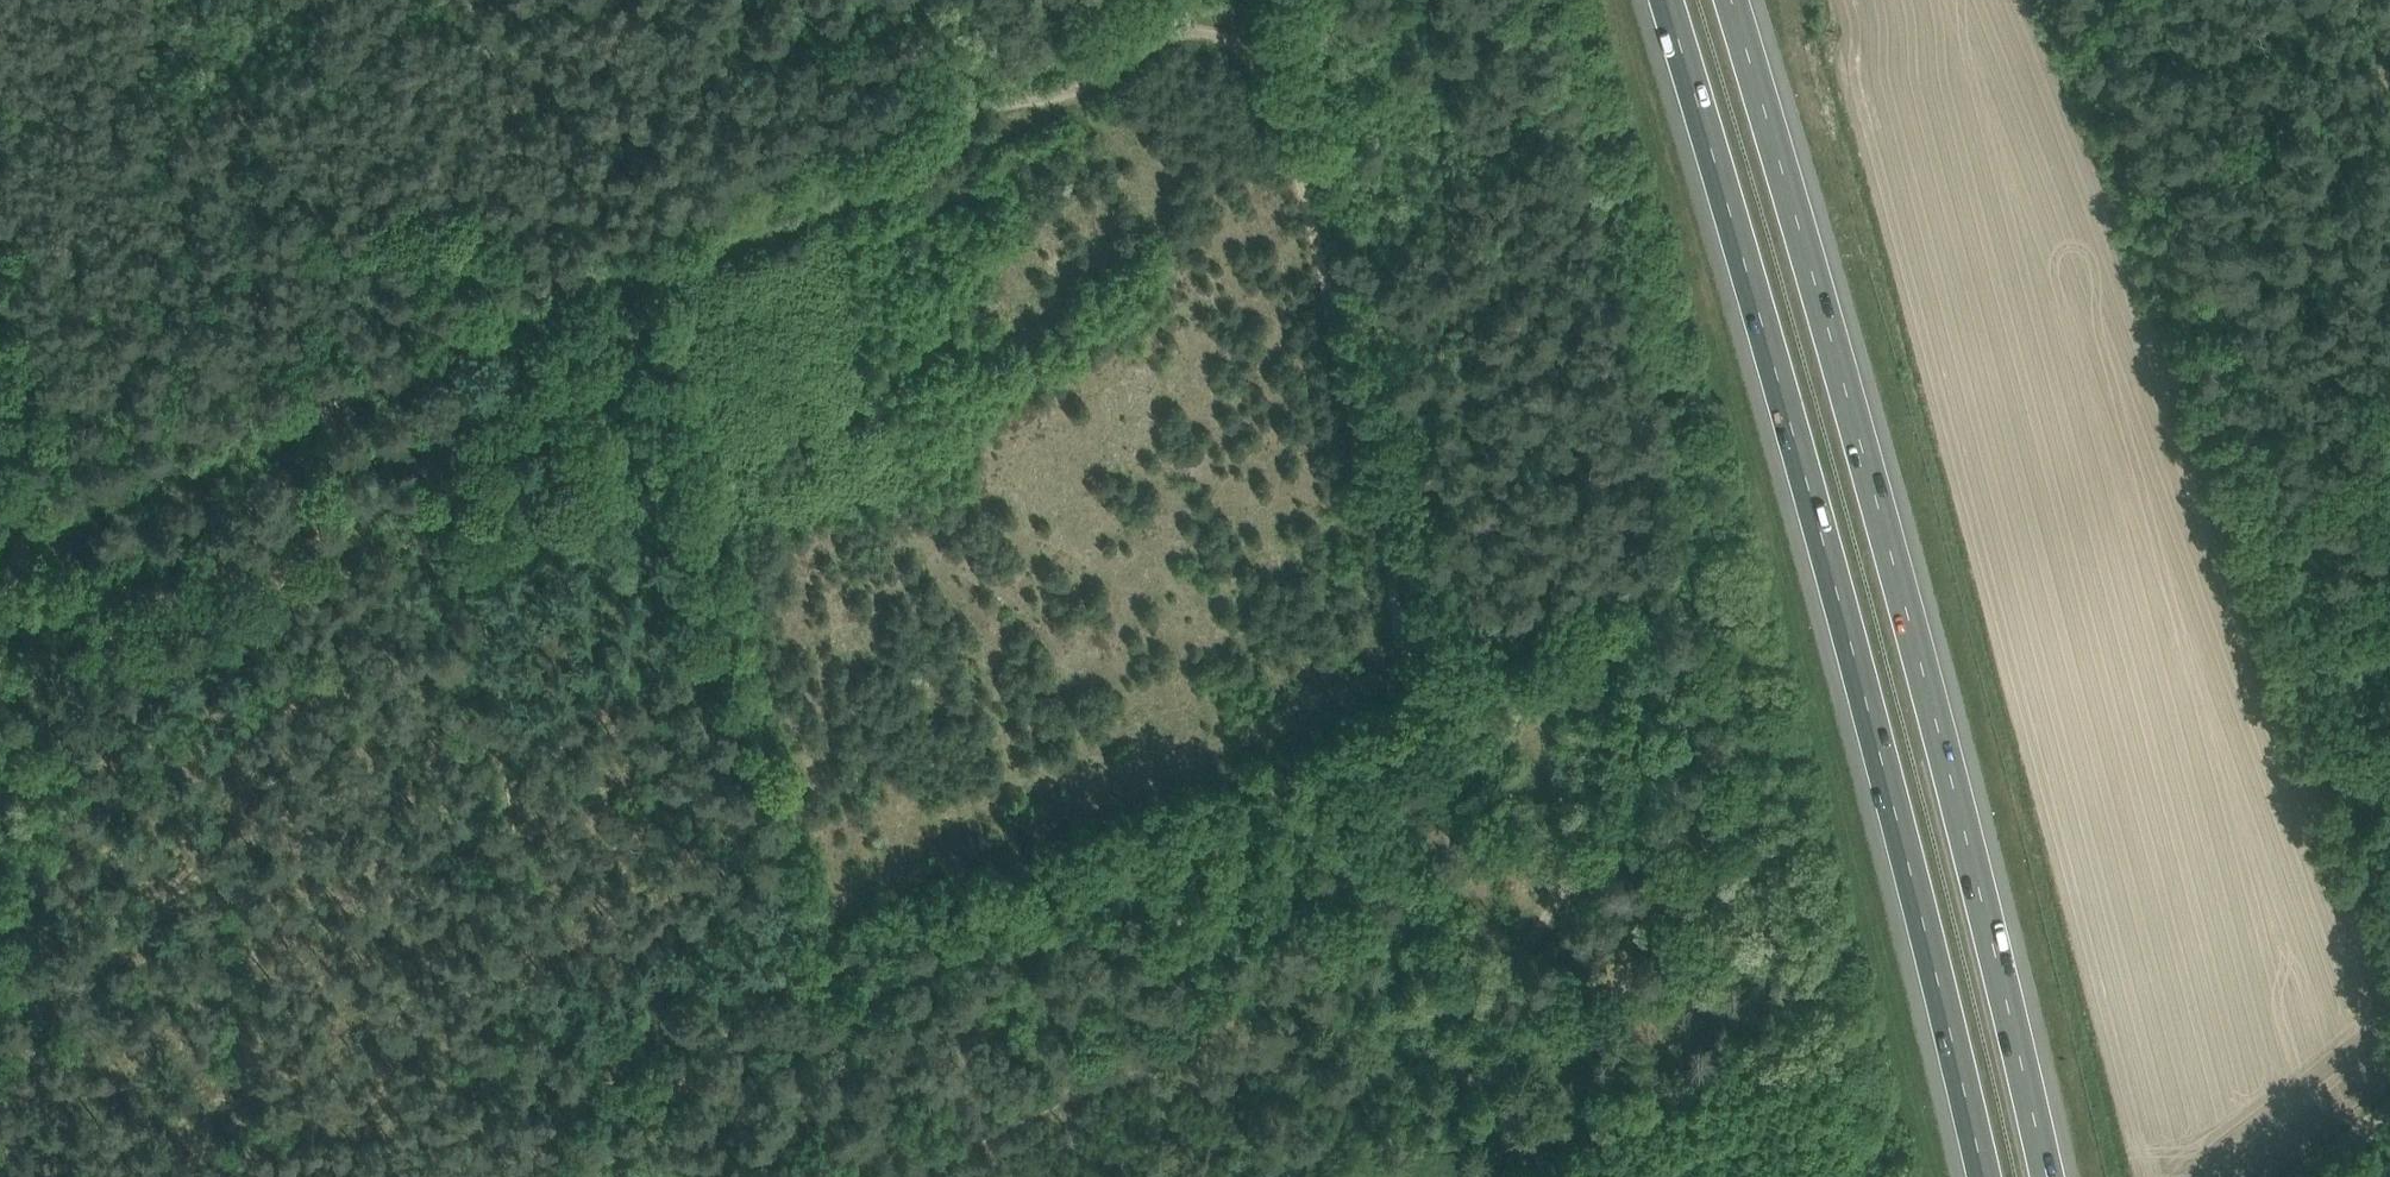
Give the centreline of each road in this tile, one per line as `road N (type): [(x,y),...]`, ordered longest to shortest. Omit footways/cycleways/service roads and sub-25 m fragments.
road 1 (motorway): [(1667,0),(1819,524),(1983,1176)]
road 2 (motorway): [(2046,1176),(1886,523),(1737,0)]
road 3 (track): [(0,626),(10,334),(0,297)]
road 4 (track): [(1540,1176),(1415,926)]

